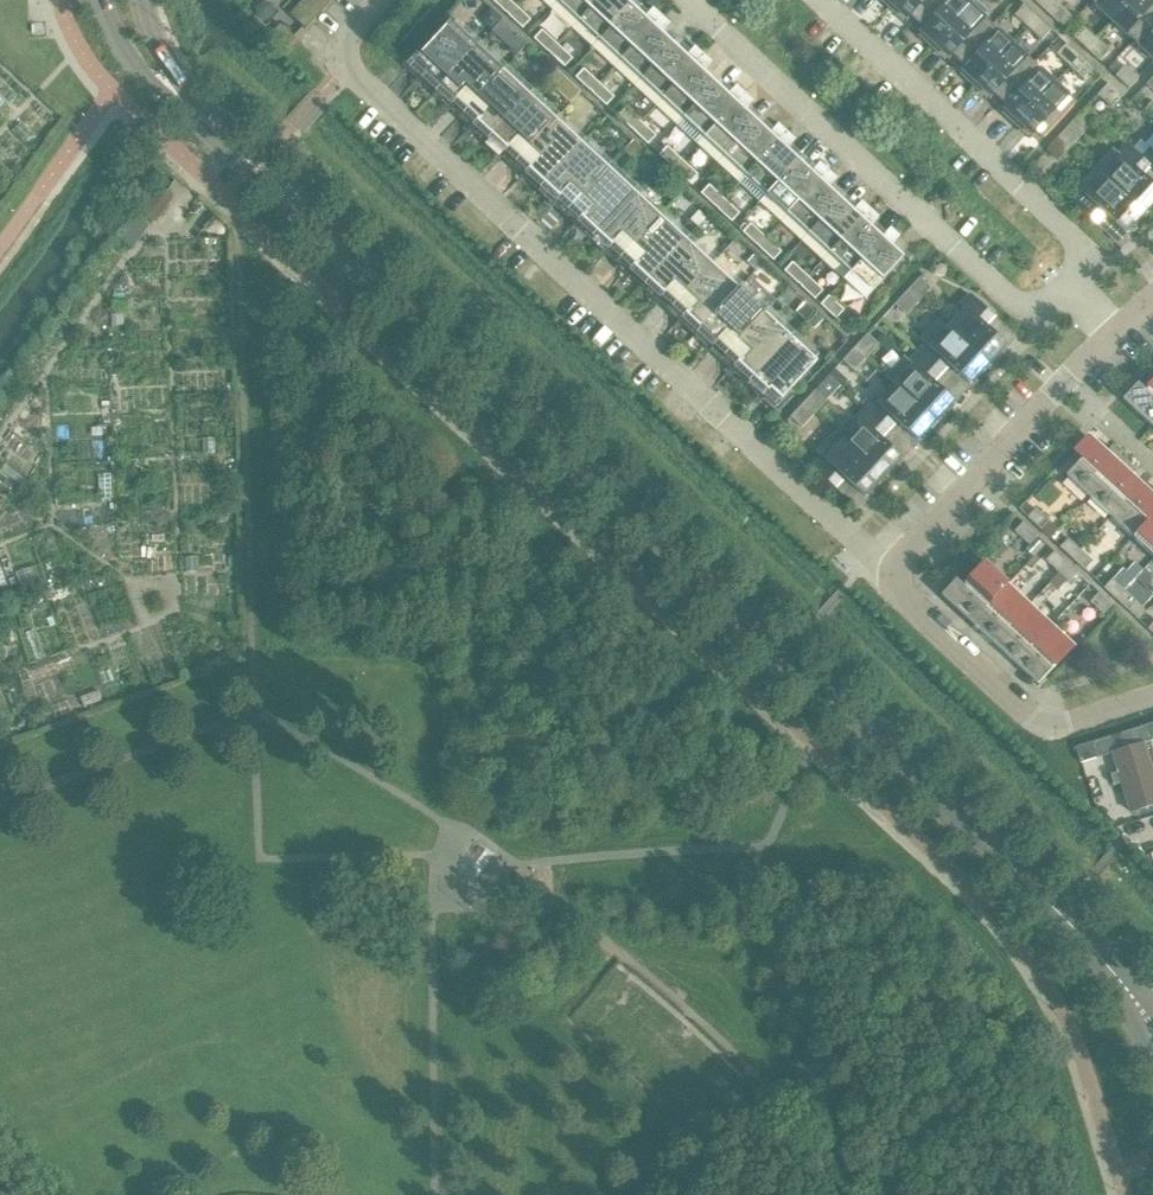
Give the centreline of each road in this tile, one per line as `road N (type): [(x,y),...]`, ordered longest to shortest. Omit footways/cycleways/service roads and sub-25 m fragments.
road 1 (tertiary): [(1152,1018),(769,638),(185,105)]
road 2 (residential): [(897,582),(346,74),(337,52),(386,0)]
road 3 (residential): [(697,0),(1035,313),(1068,288)]
road 4 (residential): [(1068,288),(1093,260),(816,0)]
road 5 (residential): [(897,582),(900,563),(1114,333)]
road 6 (residential): [(1152,698),(1051,729),(916,610),(897,582)]
road 7 (tertiary): [(106,0),(131,57),(185,105)]

